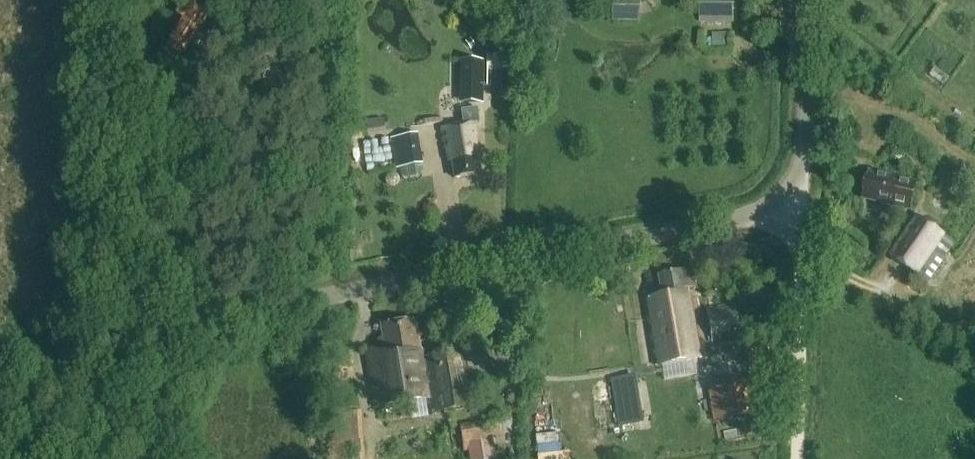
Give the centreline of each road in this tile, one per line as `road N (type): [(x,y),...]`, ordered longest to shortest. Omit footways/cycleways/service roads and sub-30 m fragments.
road 1 (unclassified): [(0,358),(802,206)]
road 2 (track): [(165,327),(194,196),(148,35)]
road 3 (unclassified): [(795,458),(802,206)]
road 4 (unclassified): [(802,206),(808,0)]

